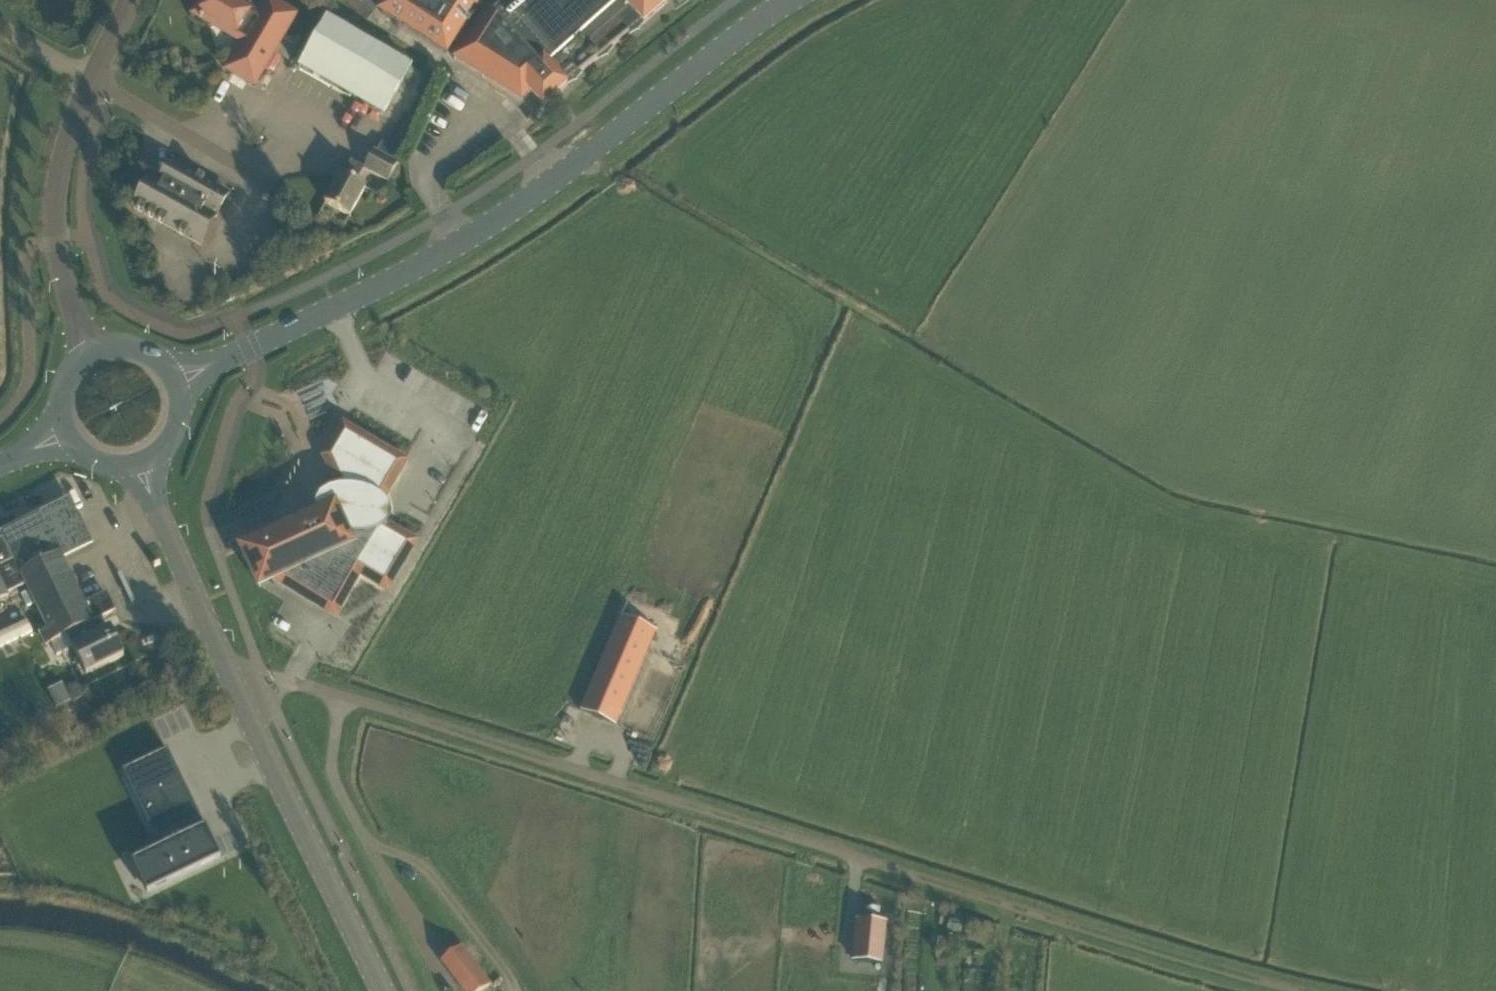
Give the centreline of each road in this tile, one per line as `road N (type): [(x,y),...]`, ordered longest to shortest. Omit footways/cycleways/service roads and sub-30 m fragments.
road 1 (secondary): [(175,379),(337,311),(472,237),(542,193),(787,0)]
road 2 (unclassified): [(926,888),(348,703),(264,681),(236,685)]
road 3 (track): [(1270,990),(926,888)]
road 4 (secondary): [(384,990),(236,685)]
road 5 (unclassified): [(91,351),(64,284),(55,195),(71,131),(94,82)]
road 6 (secondary): [(236,685),(138,464)]
road 7 (residential): [(274,186),(94,82)]

